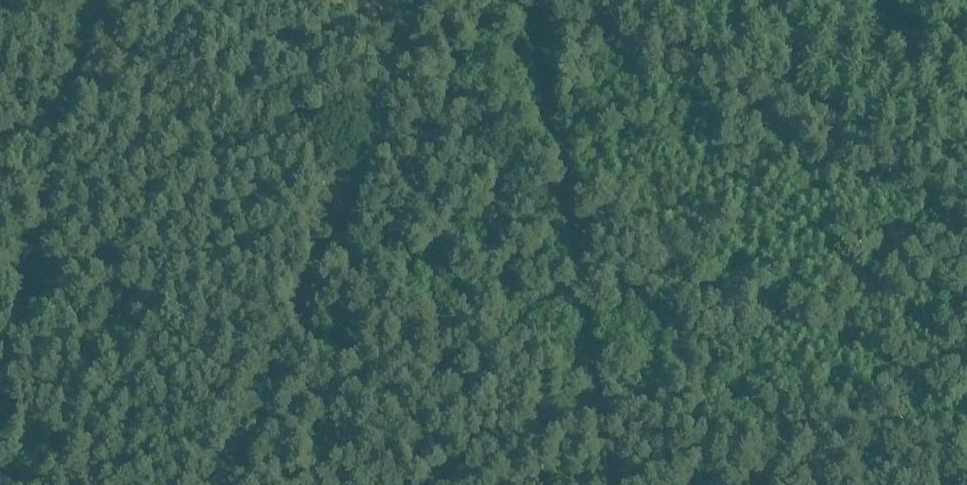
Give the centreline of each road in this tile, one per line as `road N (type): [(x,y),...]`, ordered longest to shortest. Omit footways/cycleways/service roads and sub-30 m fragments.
road 1 (track): [(377,28),(212,484)]
road 2 (track): [(0,399),(101,0)]
road 3 (track): [(315,0),(400,38),(414,0)]

